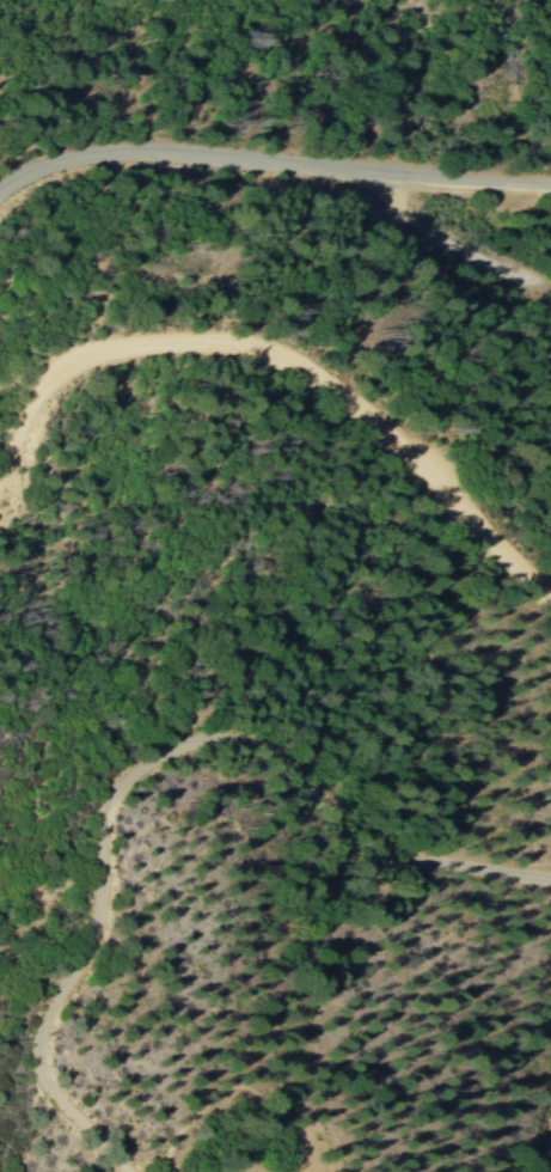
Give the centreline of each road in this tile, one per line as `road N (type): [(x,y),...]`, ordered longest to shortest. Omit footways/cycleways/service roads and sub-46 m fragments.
road 1 (track): [(127,1171),(43,1067),(42,1042),(100,916),(106,801),(148,758),(183,739),(232,731),(259,735),(382,850),(550,874)]
road 2 (track): [(550,598),(331,379),(259,346),(171,337),(81,358),(37,396),(0,482)]
road 3 (tertiary): [(0,201),(73,159),(135,151),(550,191)]

